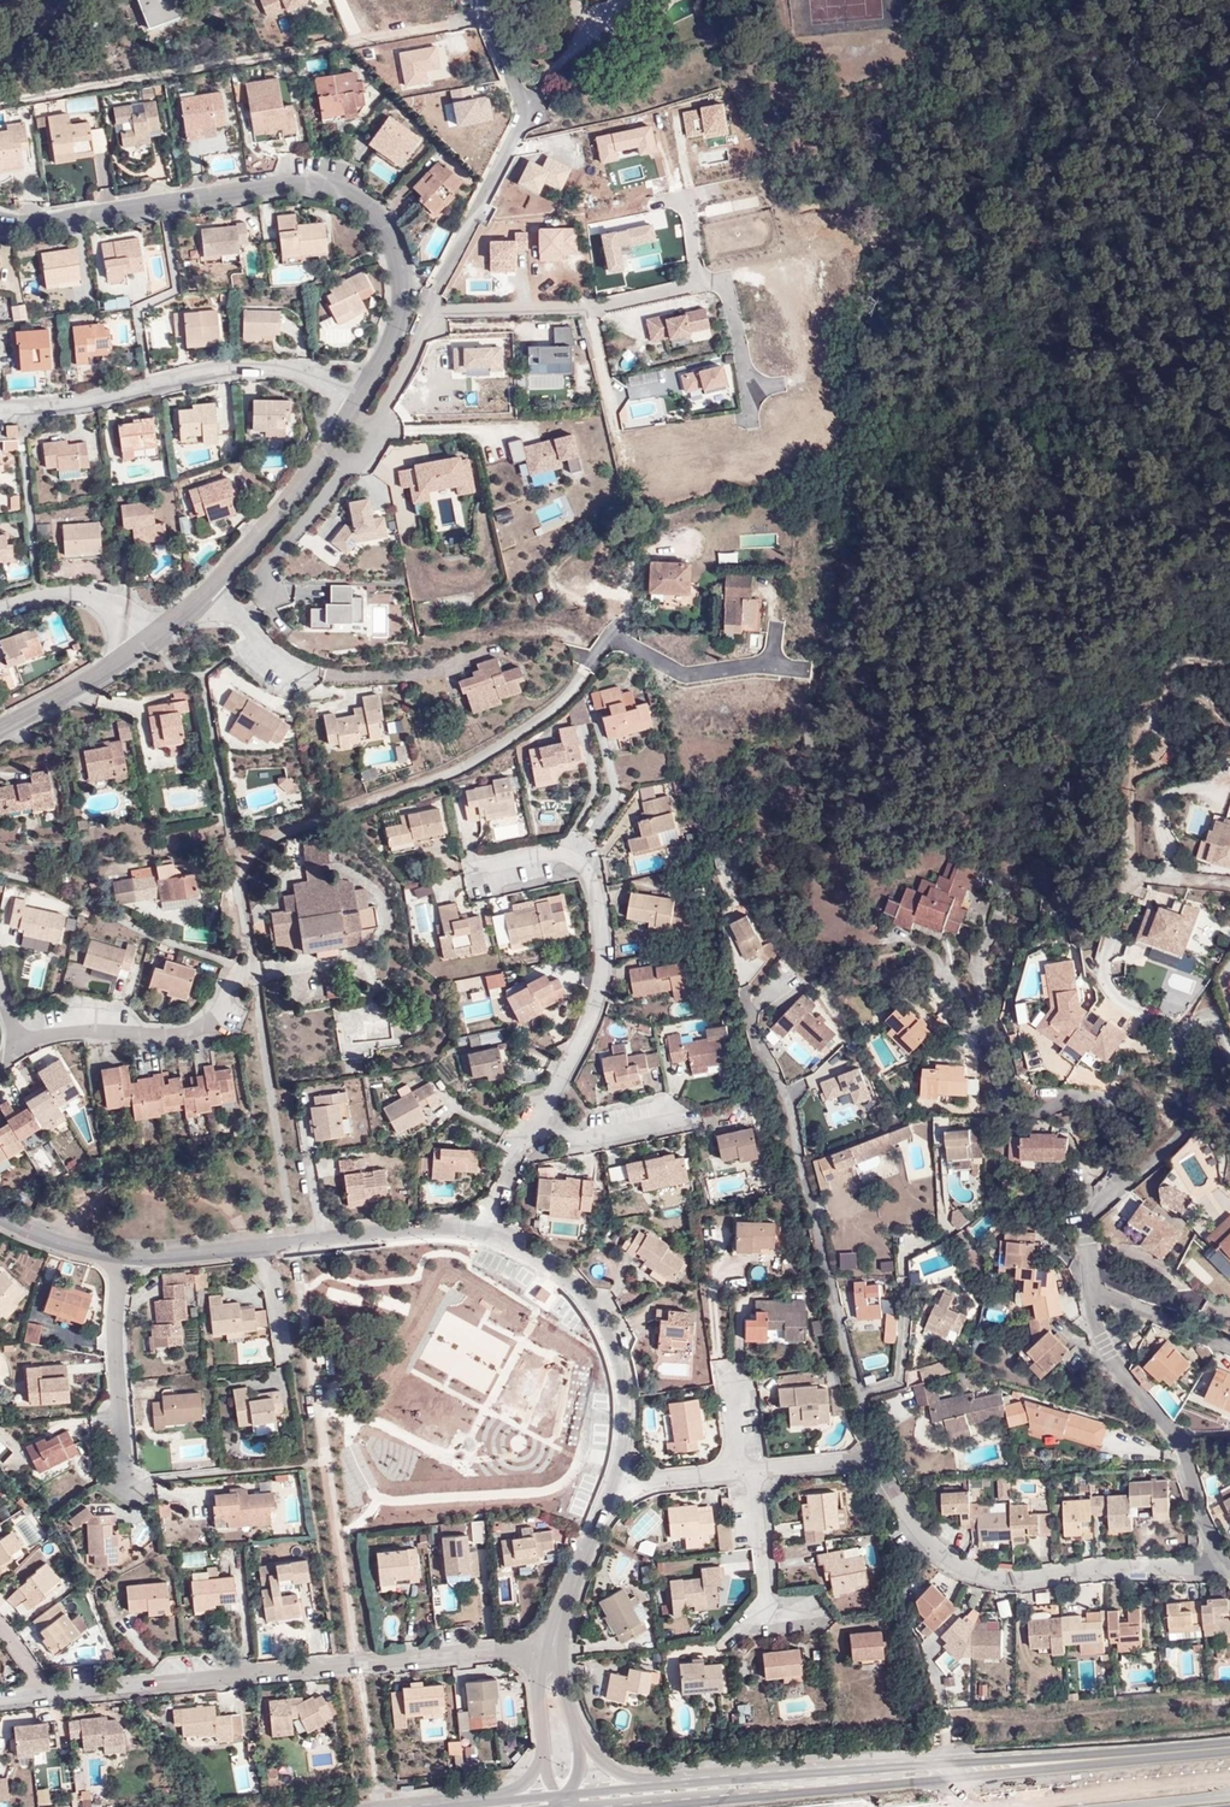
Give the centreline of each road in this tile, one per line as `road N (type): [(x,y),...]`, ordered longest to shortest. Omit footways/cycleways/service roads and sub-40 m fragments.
road 1 (residential): [(20,1043),(77,1029),(153,1036),(203,1029),(253,968),(237,871),(267,832),(434,777),(511,740),(560,704),(584,668)]
road 2 (residential): [(1087,1286),(1084,1237),(1107,1195),(1177,1120),(1191,1076),(1183,1039),(1118,997),(1101,970),(1148,700)]
road 3 (residential): [(359,400),(396,327),(403,279),(391,234),(363,200),(297,181),(82,215),(0,219)]
road 4 (primary): [(651,1806),(1229,1749)]
road 5 (residential): [(772,967),(745,1003),(788,1095),(868,1458)]
road 6 (primary): [(1229,1744),(716,1781)]
road 7 (residential): [(552,1649),(46,1695)]
road 8 (residential): [(1221,1566),(1083,1568),(1016,1579),(964,1567),(923,1536),(868,1458)]
road 9 (residential): [(534,1134),(600,992),(602,933),(591,873),(559,852),(482,874)]
road 10 (residential): [(359,400),(302,370),(218,371),(125,393),(0,404)]
road 11 (residential): [(480,1233),(125,1262)]
road 12 (residential): [(613,1487),(625,1428),(619,1369),(599,1323),(560,1276),(480,1233)]
road 13 (residential): [(1221,1566),(1179,1447),(1118,1360),(1089,1308),(1087,1286)]
road 14 (residential): [(125,1262),(115,1305),(125,1480),(147,1500)]
road 15 (residential): [(208,592),(311,472),(359,400)]
road 16 (residential): [(755,1470),(766,1626),(827,1618)]
road 17 (residential): [(0,727),(151,639)]
road 18 (residential): [(552,1649),(613,1487)]
road 19 (residential): [(151,639),(86,598),(37,596),(0,613)]
road 20 (residential): [(534,1134),(592,1140),(686,1119)]
road 21 (residential): [(1087,1286),(1229,1342)]
road 22 (primary): [(716,1781),(571,1795)]
road 23 (residential): [(208,592),(320,681)]
road 24 (residential): [(716,1781),(630,1778),(584,1746)]
road 25 (residential): [(125,1262),(40,1236),(0,1210)]
road 26 (residential): [(613,1487),(740,1472)]

